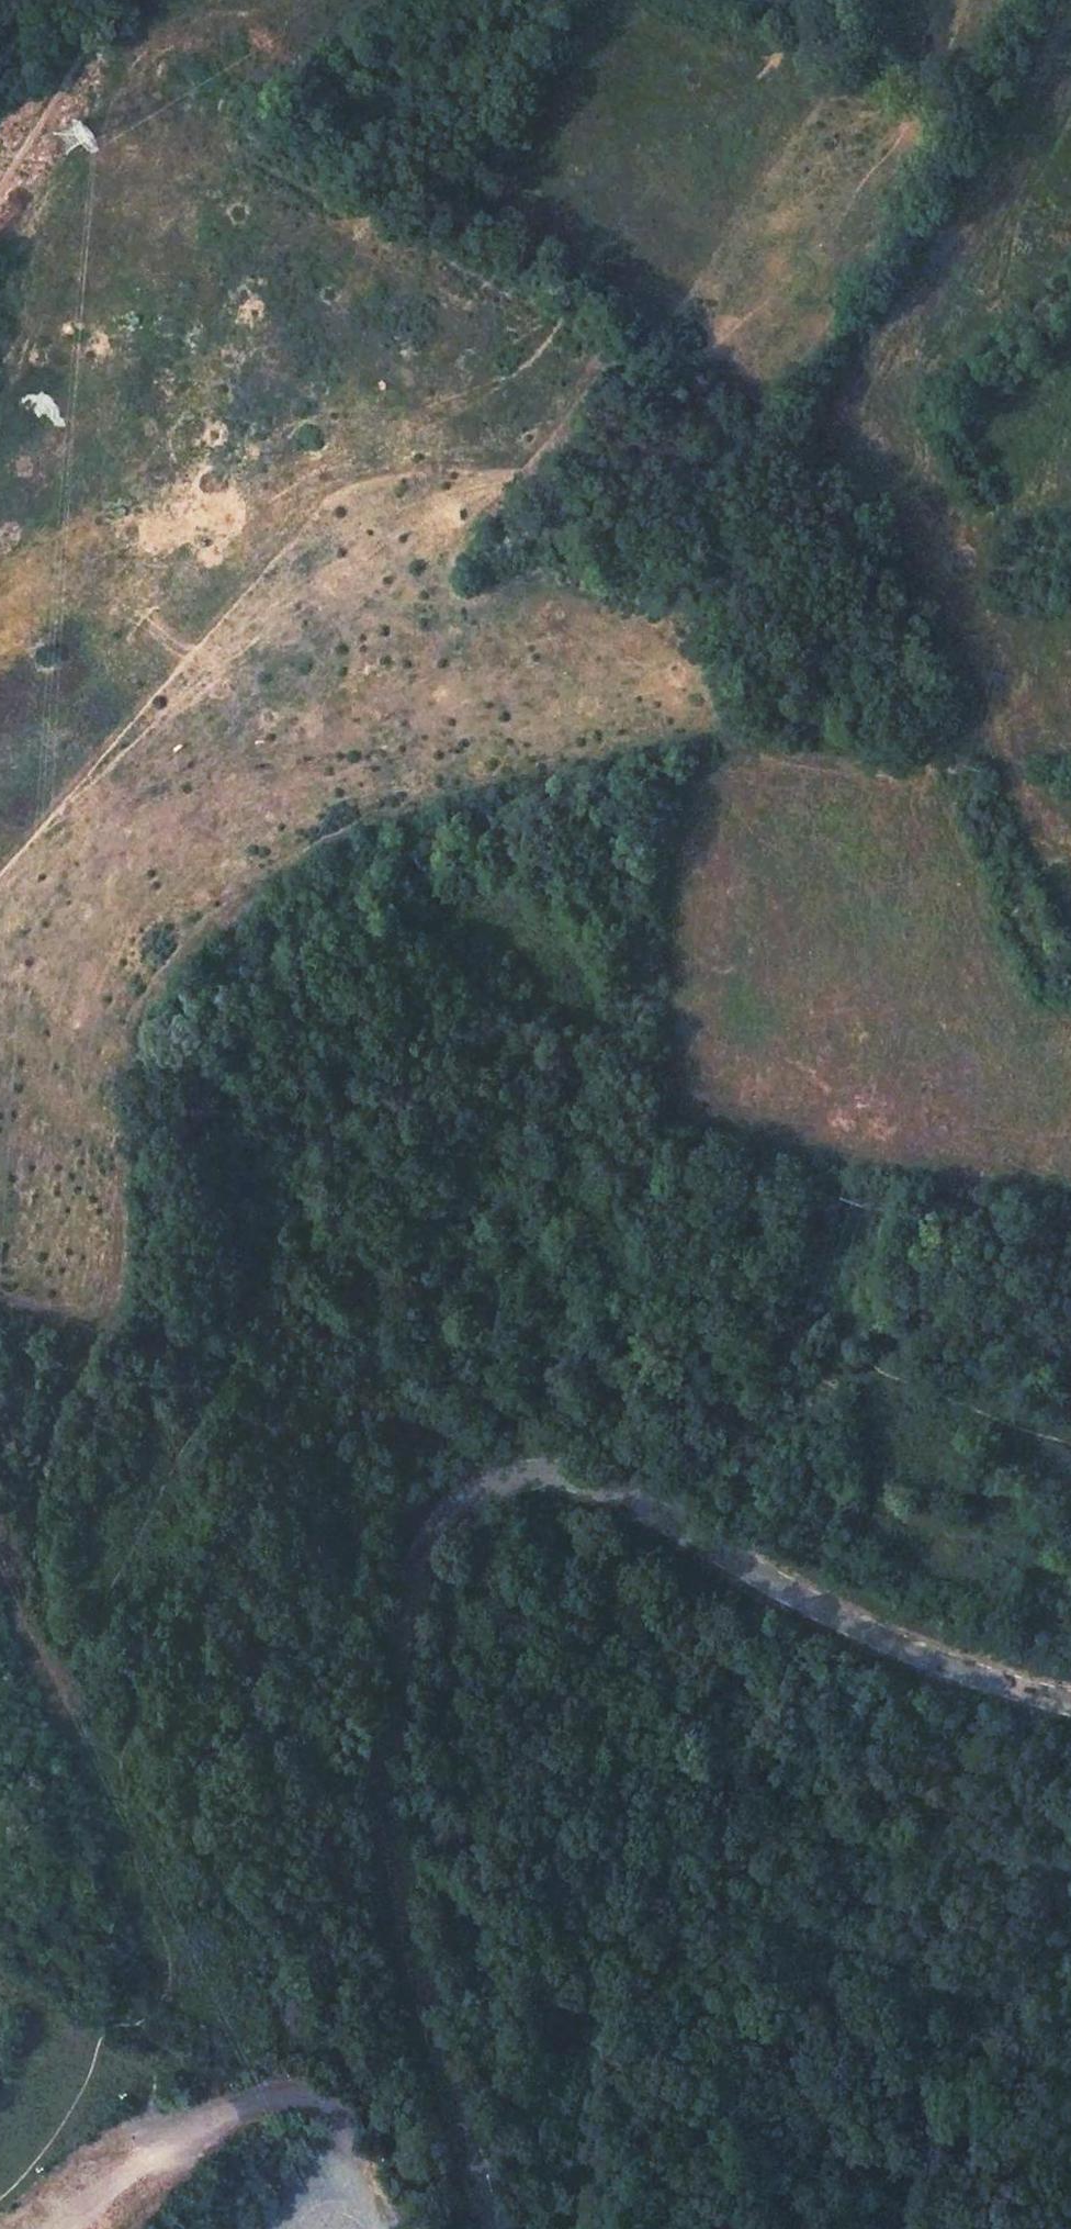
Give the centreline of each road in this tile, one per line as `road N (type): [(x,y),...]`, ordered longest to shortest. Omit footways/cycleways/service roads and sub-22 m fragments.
road 1 (unclassified): [(485,2228),(399,1859),(392,1743),(404,1620),(430,1544),(465,1501),(504,1480),(545,1473),(613,1486),(847,1620),(938,1660),(1070,1700)]
road 2 (track): [(1070,7),(987,173),(876,347)]

